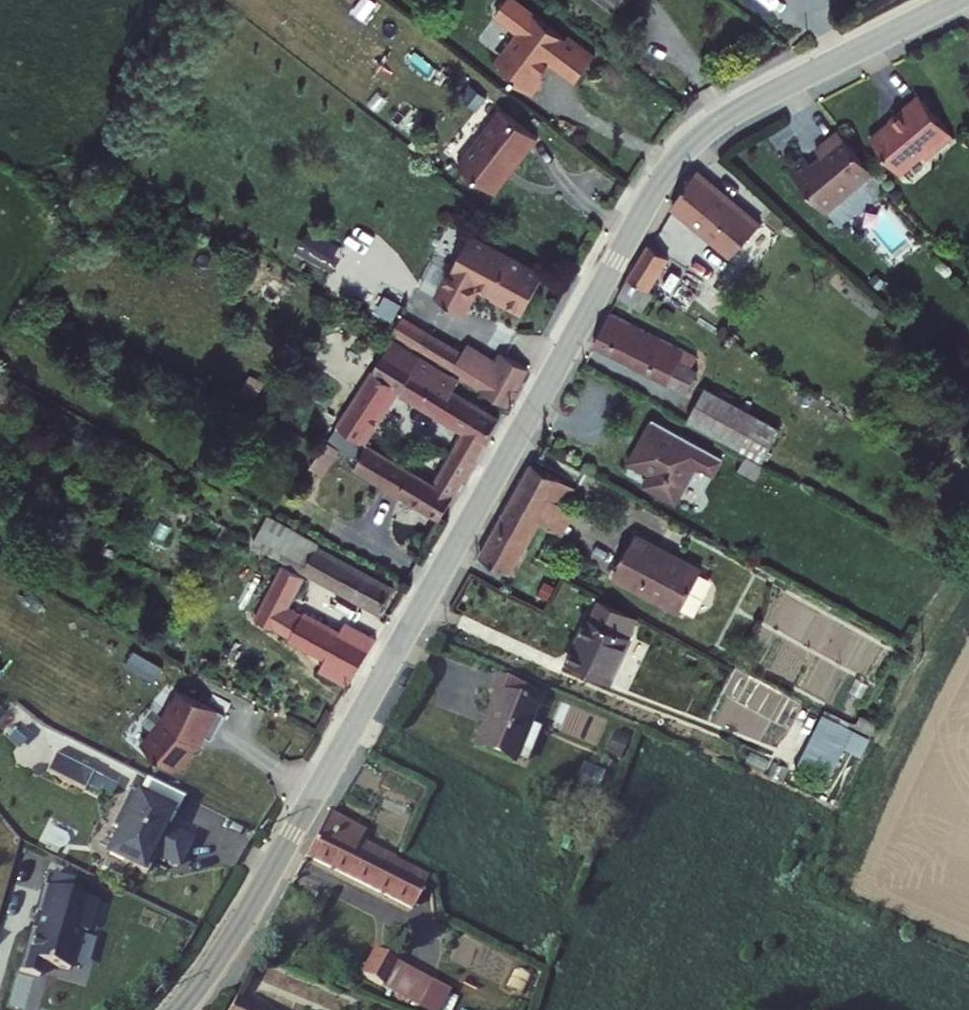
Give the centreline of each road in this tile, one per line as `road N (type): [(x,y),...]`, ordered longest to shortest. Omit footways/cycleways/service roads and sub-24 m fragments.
road 1 (residential): [(955,0),(726,117),(670,167),(236,933),(181,1009)]

